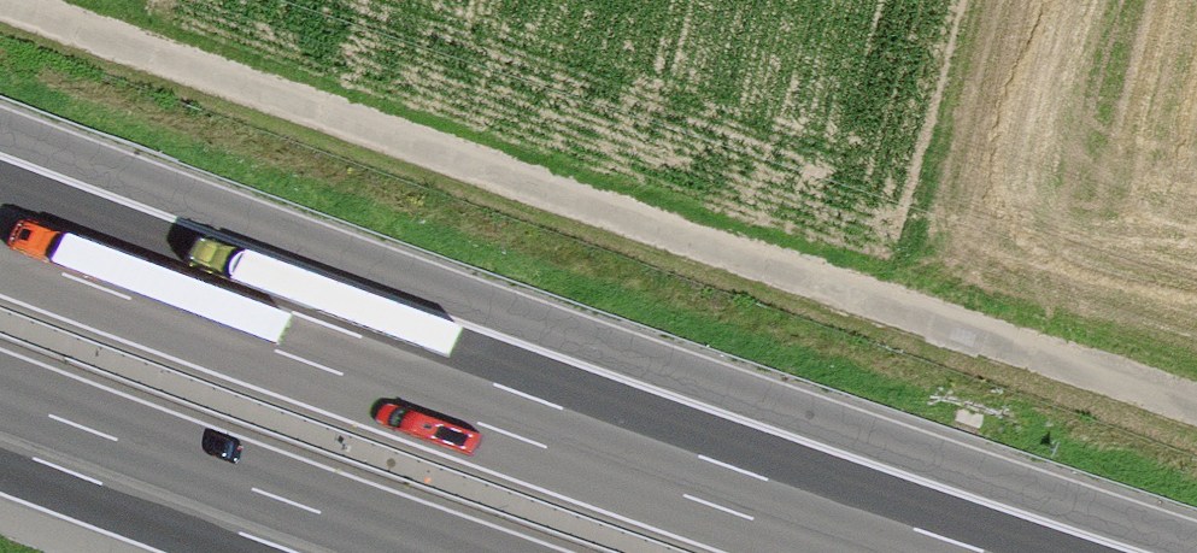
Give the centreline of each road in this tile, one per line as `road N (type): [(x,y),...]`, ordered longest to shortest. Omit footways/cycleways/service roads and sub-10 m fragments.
road 1 (track): [(1196,406),(3,0)]
road 2 (motorway): [(931,552),(0,227)]
road 3 (motorway): [(0,420),(367,552)]

